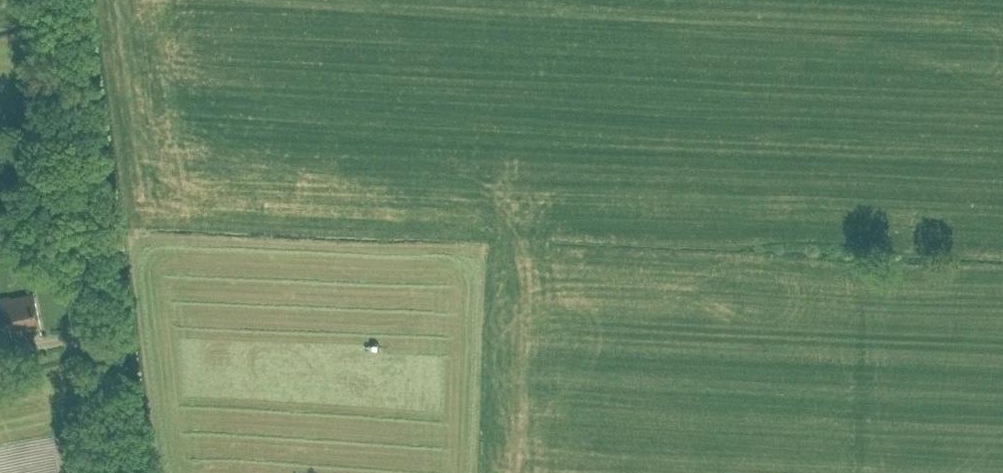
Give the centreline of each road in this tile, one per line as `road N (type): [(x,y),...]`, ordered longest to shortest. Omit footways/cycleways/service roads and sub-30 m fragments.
road 1 (unclassified): [(114,472),(52,0)]

